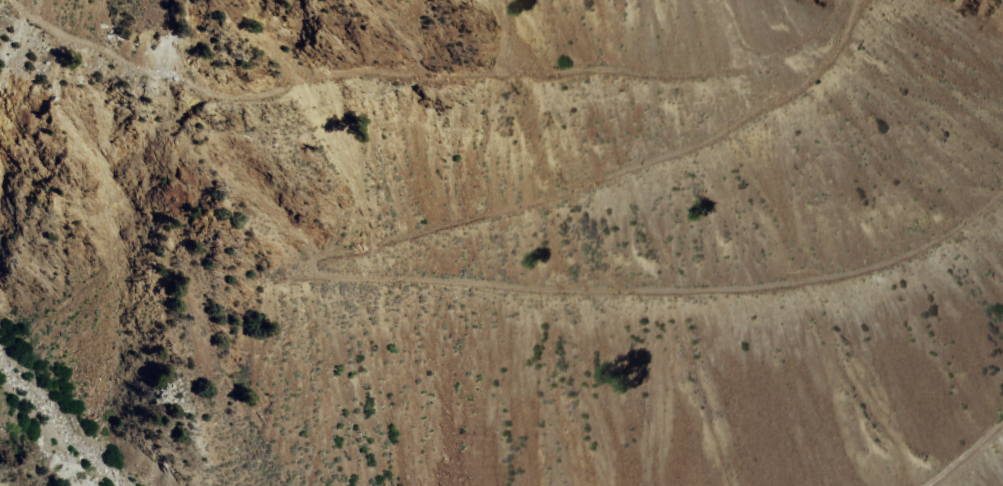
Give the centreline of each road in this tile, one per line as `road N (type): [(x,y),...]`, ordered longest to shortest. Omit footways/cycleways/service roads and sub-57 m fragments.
road 1 (track): [(1002,194),(923,248),(824,278),(577,292),(329,276),(318,265),(334,253),(568,192),(704,143),(825,71),(845,47),(858,5),(843,2),(798,46),(713,75),(501,72),(443,79),(376,72),(227,96),(63,35),(12,0)]

